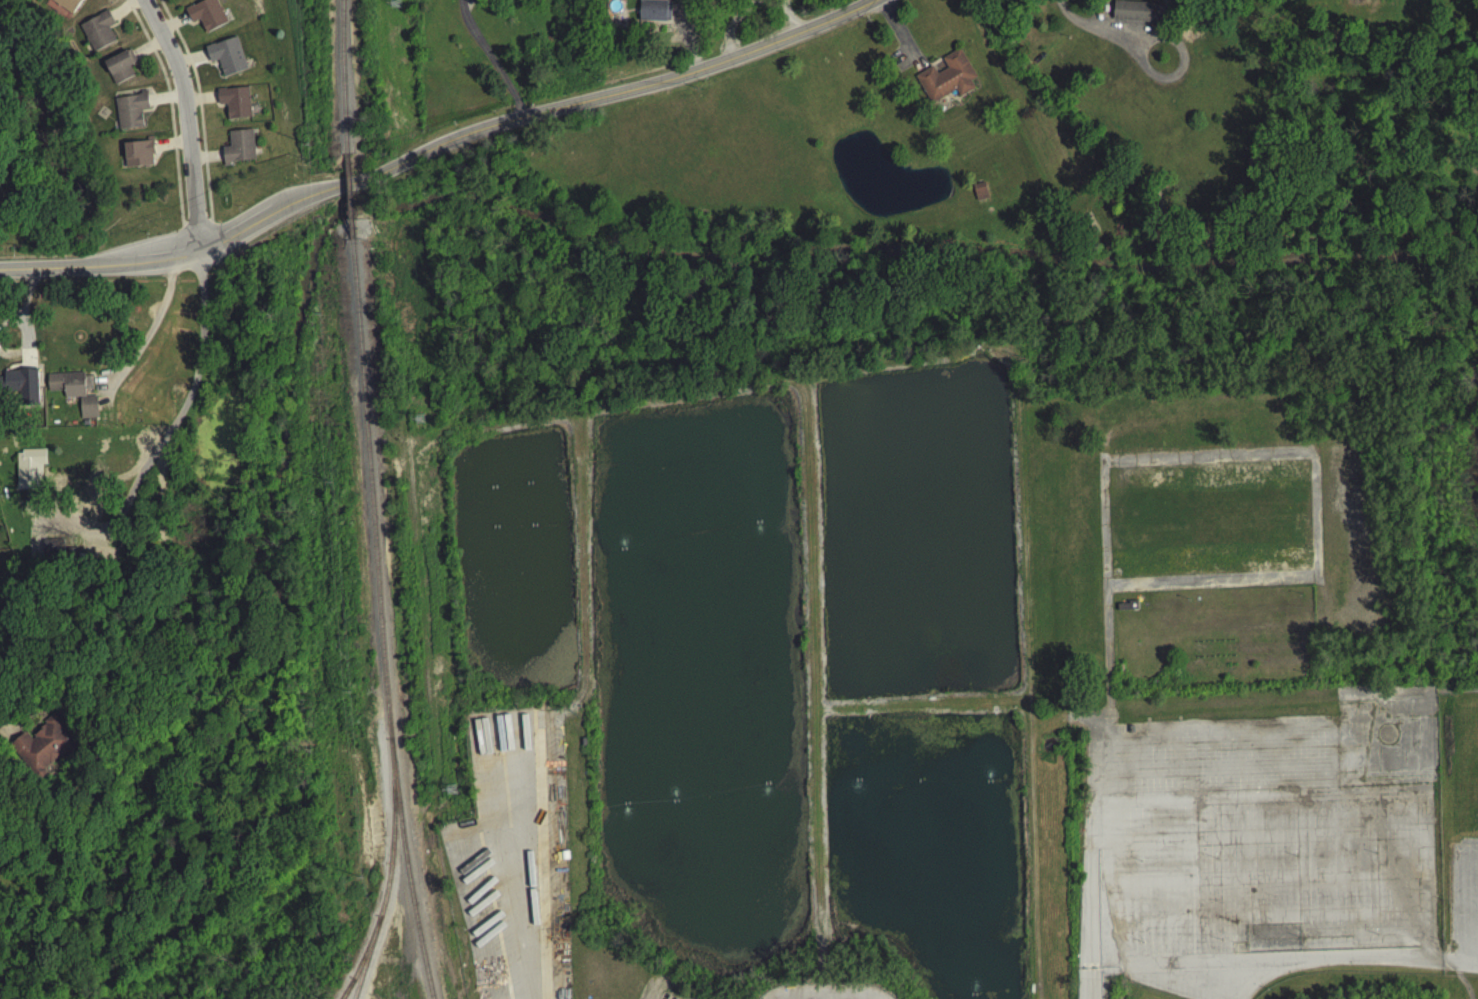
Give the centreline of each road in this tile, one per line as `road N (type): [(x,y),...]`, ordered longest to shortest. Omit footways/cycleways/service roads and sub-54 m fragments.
road 1 (residential): [(882,0),(735,63),(474,135),(376,180),(322,192)]
road 2 (residential): [(136,506),(138,477),(202,370),(206,248)]
road 3 (residential): [(200,250),(183,82),(145,0)]

